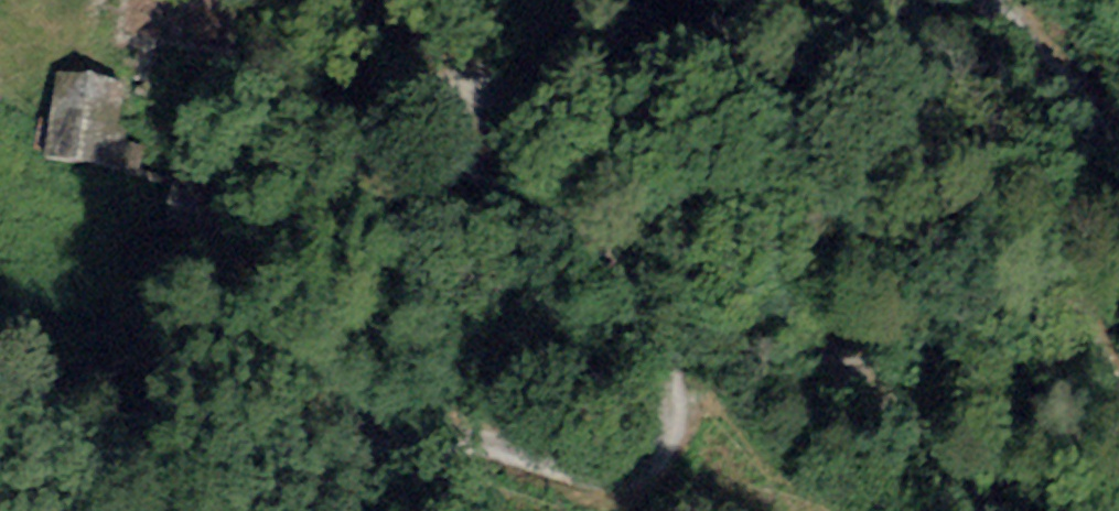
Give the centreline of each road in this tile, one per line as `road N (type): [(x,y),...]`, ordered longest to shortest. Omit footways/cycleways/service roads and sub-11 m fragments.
road 1 (track): [(992,510),(856,392),(787,297),(719,226),(552,131),(498,88),(467,85),(448,94),(436,117),(441,145),(459,169),(534,212),(604,263),(635,298),(671,398),(668,440)]
road 2 (track): [(906,0),(996,128),(1085,327),(1118,382)]
road 3 (track): [(668,440),(637,466),(598,472),(397,448),(269,510)]
road 4 (track): [(1118,144),(983,0)]

